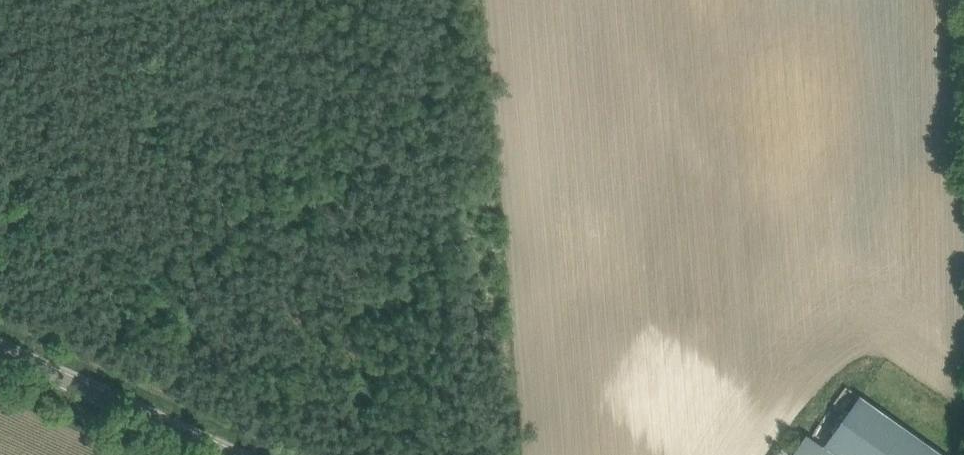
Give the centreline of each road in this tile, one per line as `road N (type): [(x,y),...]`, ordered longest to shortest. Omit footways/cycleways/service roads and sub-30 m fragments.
road 1 (tertiary): [(225,454),(0,351)]

